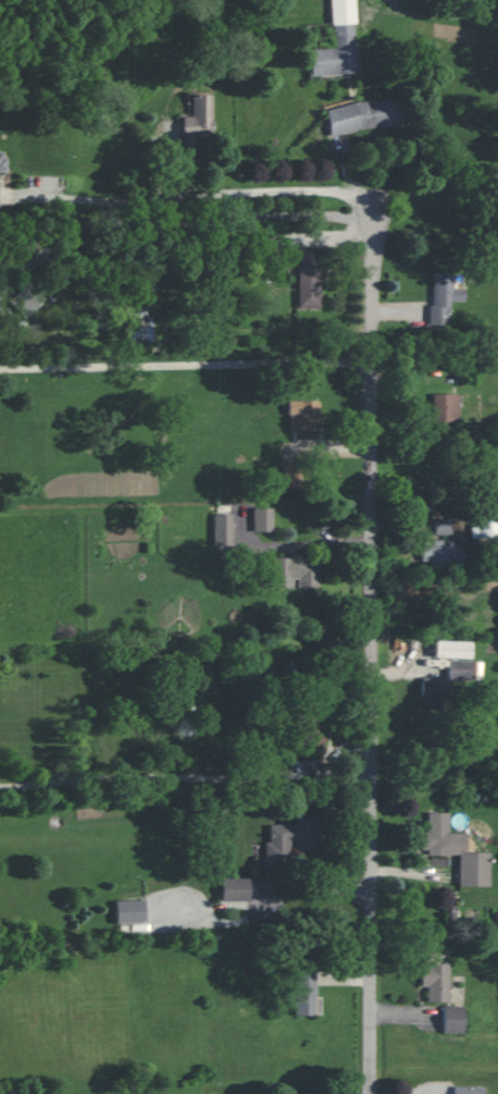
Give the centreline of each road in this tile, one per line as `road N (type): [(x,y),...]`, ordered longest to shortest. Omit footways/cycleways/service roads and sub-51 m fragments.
road 1 (residential): [(374,1093),(379,234),(374,201),(353,190)]
road 2 (residential): [(0,289),(96,226),(345,214),(378,222)]

